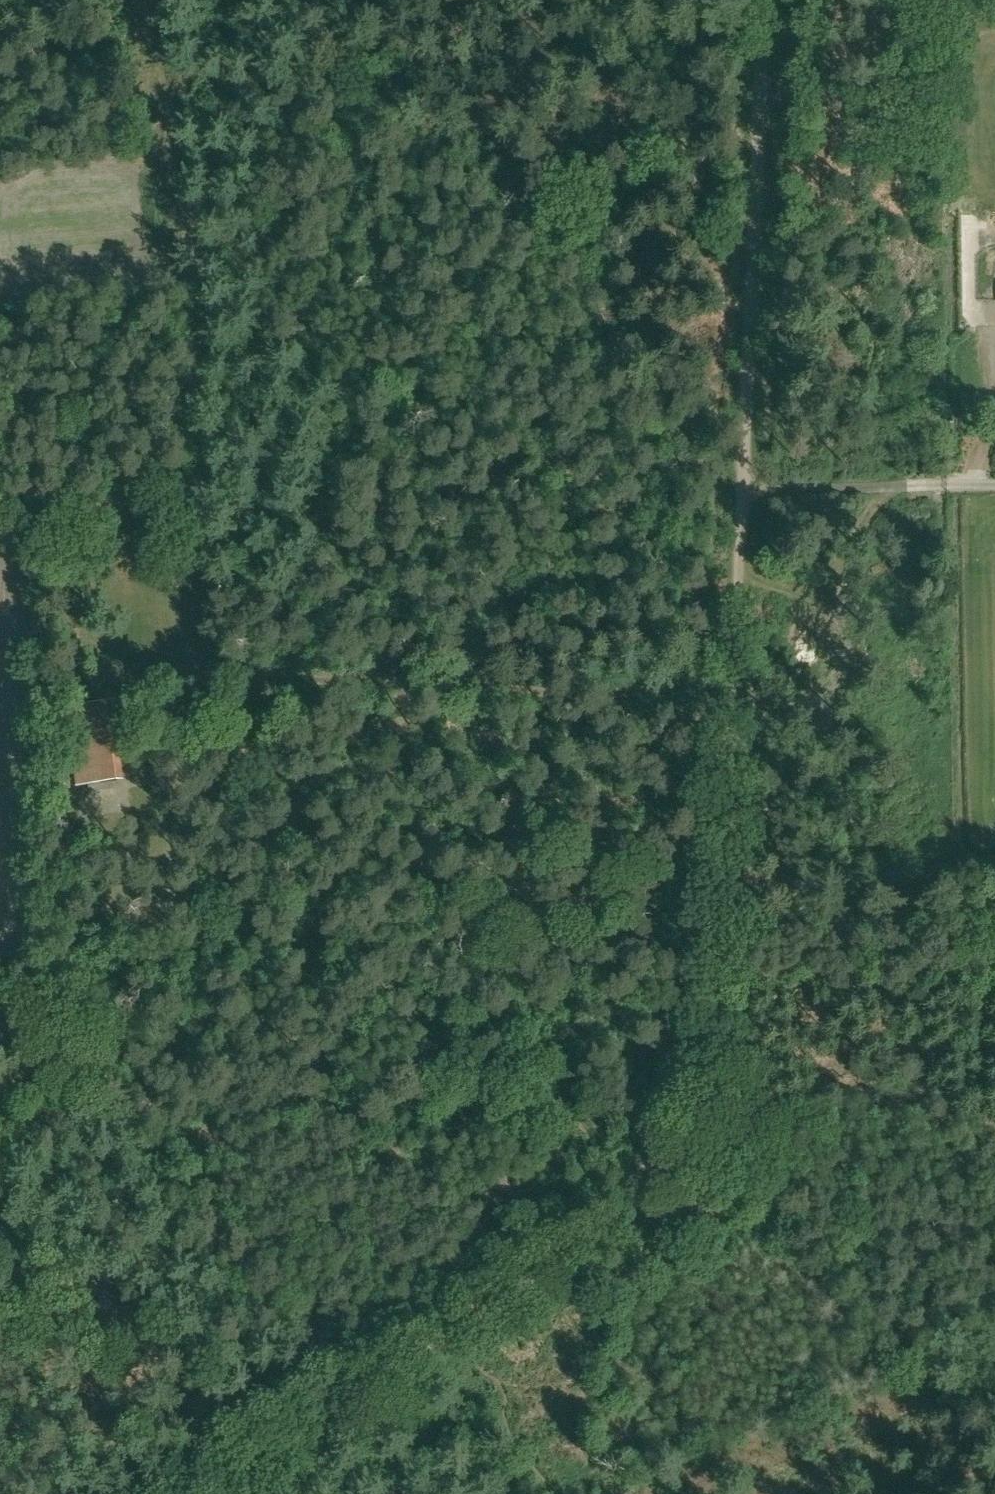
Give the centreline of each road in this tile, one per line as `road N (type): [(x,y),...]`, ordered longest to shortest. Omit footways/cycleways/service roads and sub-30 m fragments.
road 1 (track): [(765,0),(717,927)]
road 2 (track): [(717,927),(697,1100),(682,1149),(662,1175),(218,1493)]

